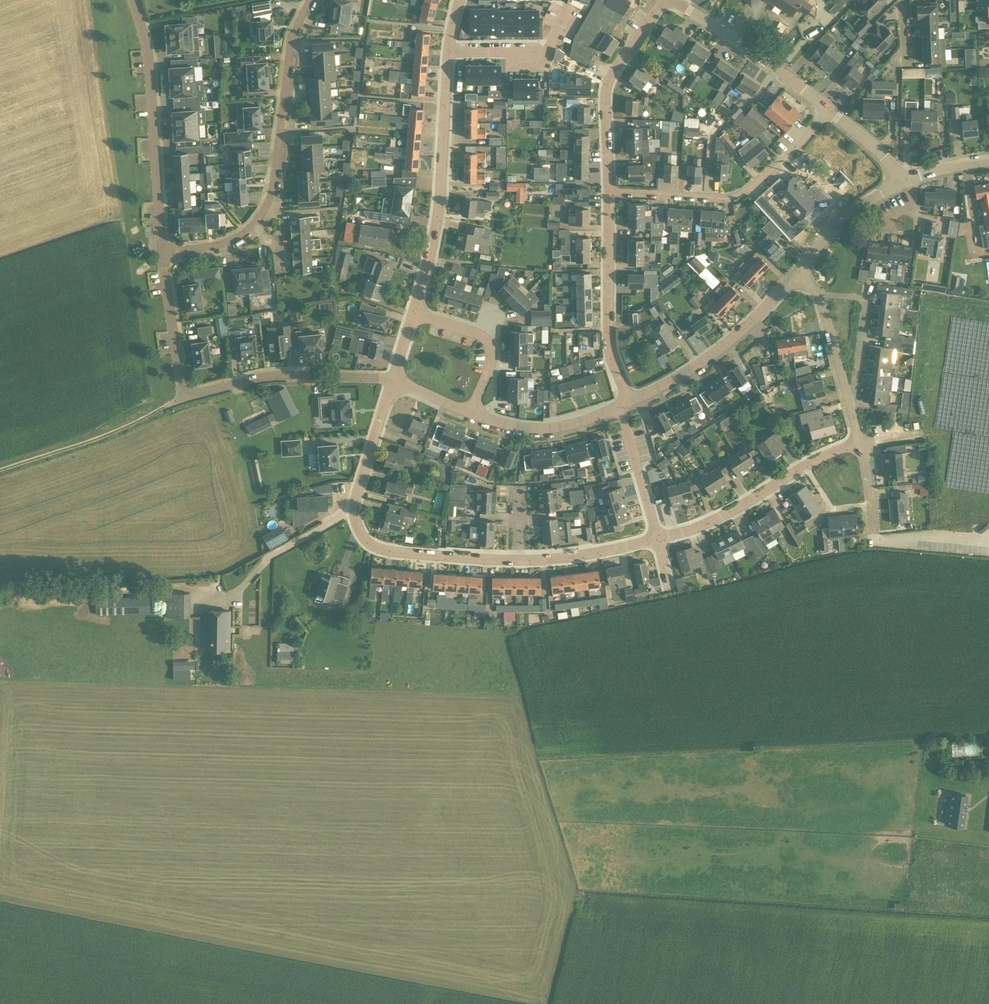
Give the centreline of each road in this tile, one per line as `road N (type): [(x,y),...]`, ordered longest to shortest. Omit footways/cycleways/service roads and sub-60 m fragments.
road 1 (residential): [(518,559),(392,552),(359,532),(356,494),(393,381)]
road 2 (residential): [(413,313),(438,206),(449,53)]
road 3 (residential): [(161,254),(150,72),(132,0)]
road 4 (residential): [(609,191),(736,196),(789,157),(828,110)]
road 5 (residential): [(310,0),(290,41),(274,184),(254,224)]
road 6 (residential): [(859,444),(830,452),(712,521),(657,538)]
road 7 (residential): [(627,399),(662,387),(728,343),(799,271)]
road 8 (residential): [(627,399),(609,343),(609,191)]
road 9 (residential): [(393,381),(274,376),(186,398)]
road 10 (residential): [(609,191),(609,79),(666,0)]
road 11 (tertiary): [(828,110),(673,0)]
road 12 (track): [(0,470),(164,407)]
road 13 (residential): [(472,413),(548,428),(618,408)]
road 14 (residential): [(186,398),(161,254)]
road 15 (residential): [(449,53),(546,52),(567,9)]
road 16 (residential): [(657,538),(518,559)]
road 17 (residential): [(848,399),(820,298),(799,271)]
road 18 (residential): [(799,271),(847,216),(901,181)]
road 19 (residential): [(657,538),(618,408)]
road 20 (unclassified): [(848,399),(855,397),(867,284)]

